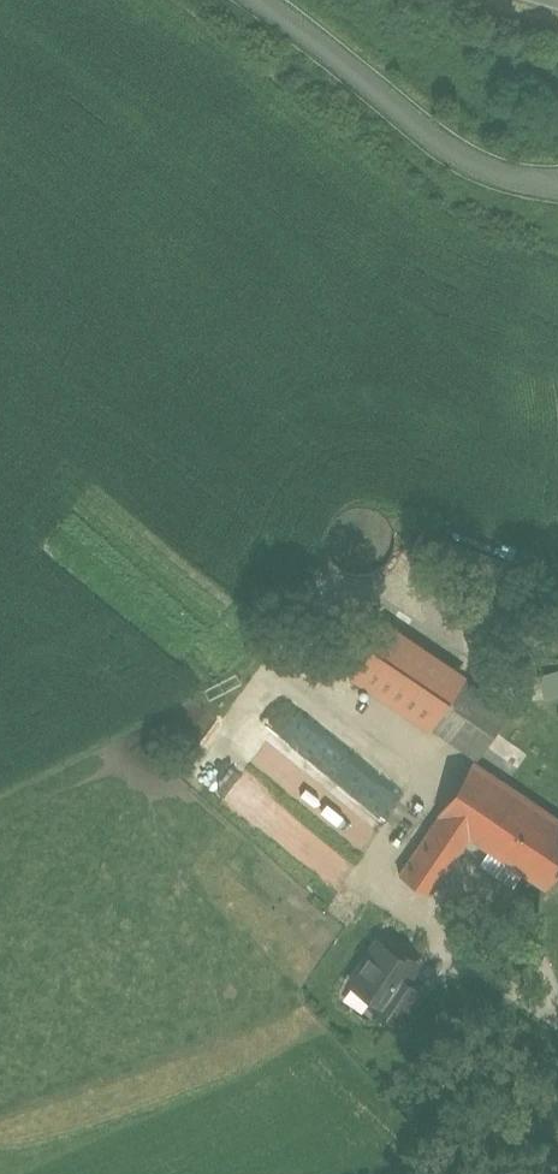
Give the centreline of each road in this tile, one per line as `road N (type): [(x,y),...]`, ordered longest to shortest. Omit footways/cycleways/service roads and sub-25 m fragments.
road 1 (residential): [(264,0),(452,153),(529,185),(557,186)]

